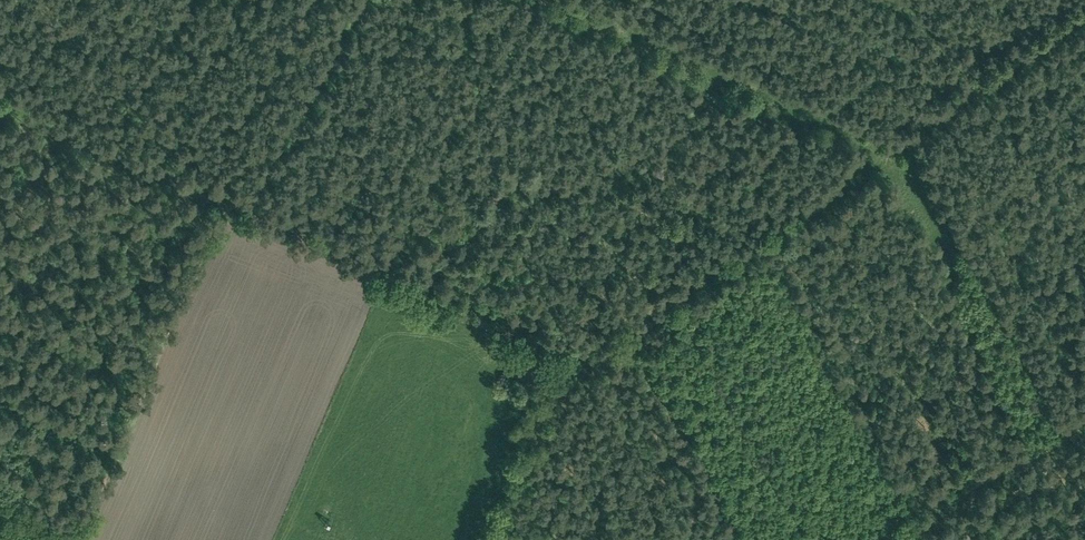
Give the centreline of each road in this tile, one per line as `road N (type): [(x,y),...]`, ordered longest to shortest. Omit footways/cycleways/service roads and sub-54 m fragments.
road 1 (track): [(1084,411),(949,490),(884,539)]

